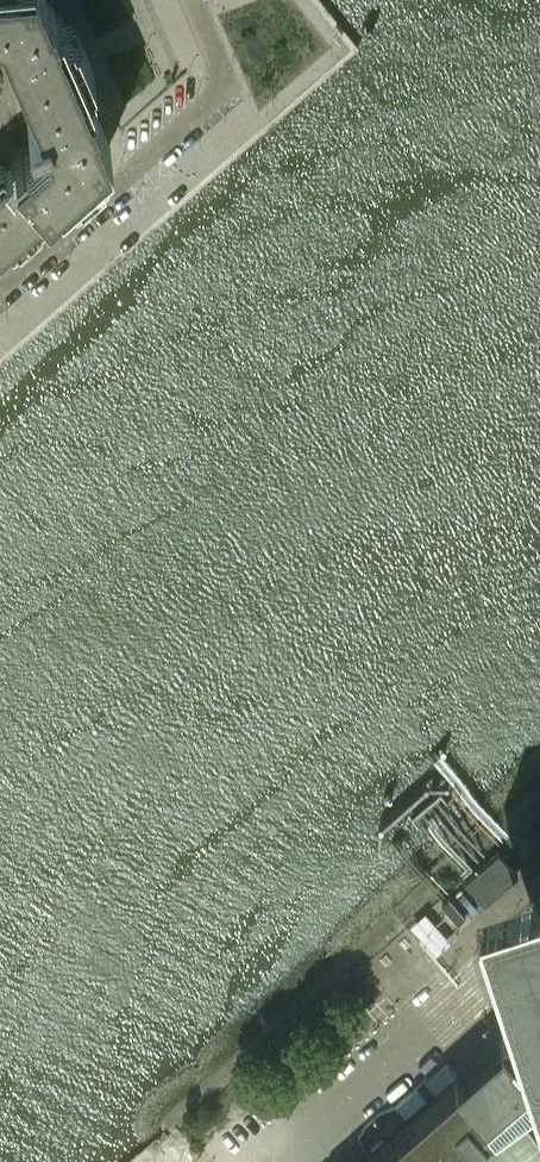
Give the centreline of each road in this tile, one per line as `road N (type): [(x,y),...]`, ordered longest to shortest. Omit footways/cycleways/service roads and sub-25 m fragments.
road 1 (residential): [(0,286),(228,86),(191,0)]
road 2 (unclassified): [(286,1161),(477,1006)]

